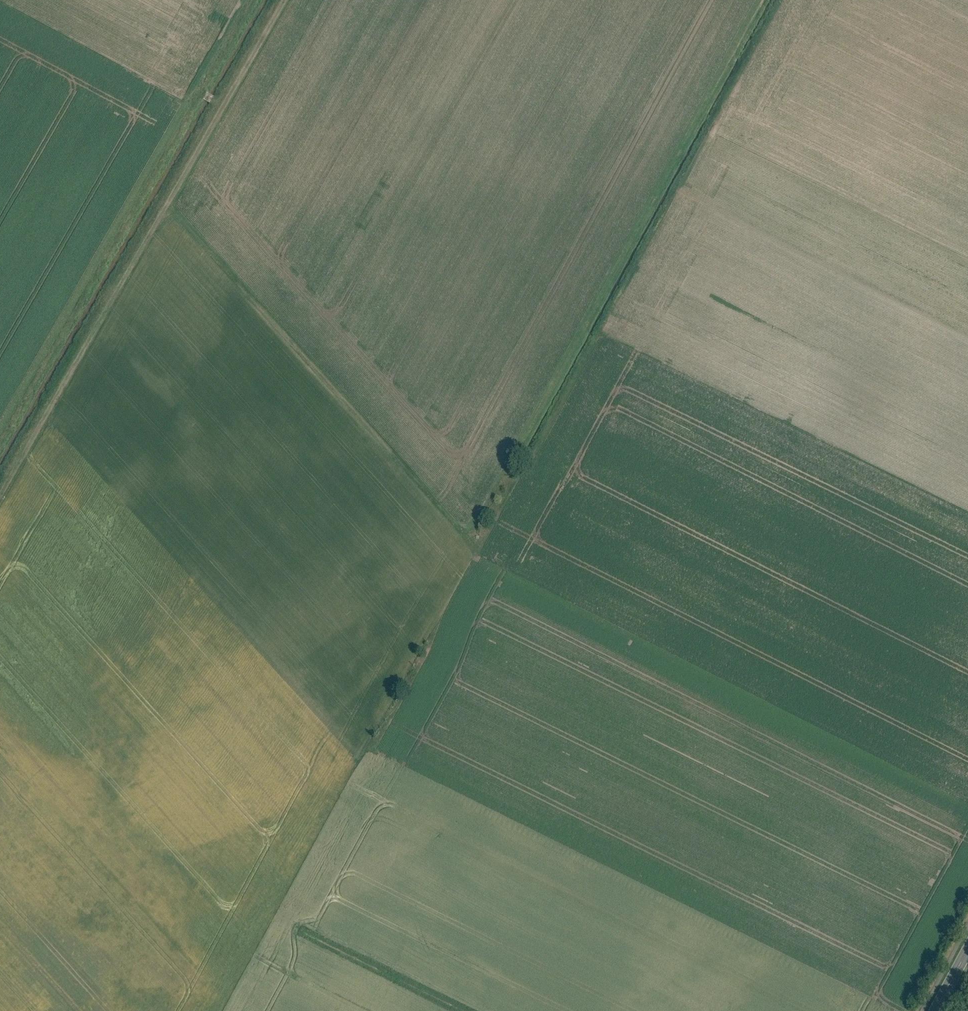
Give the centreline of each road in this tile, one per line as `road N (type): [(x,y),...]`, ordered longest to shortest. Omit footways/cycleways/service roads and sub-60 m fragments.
road 1 (track): [(0,470),(270,0)]

